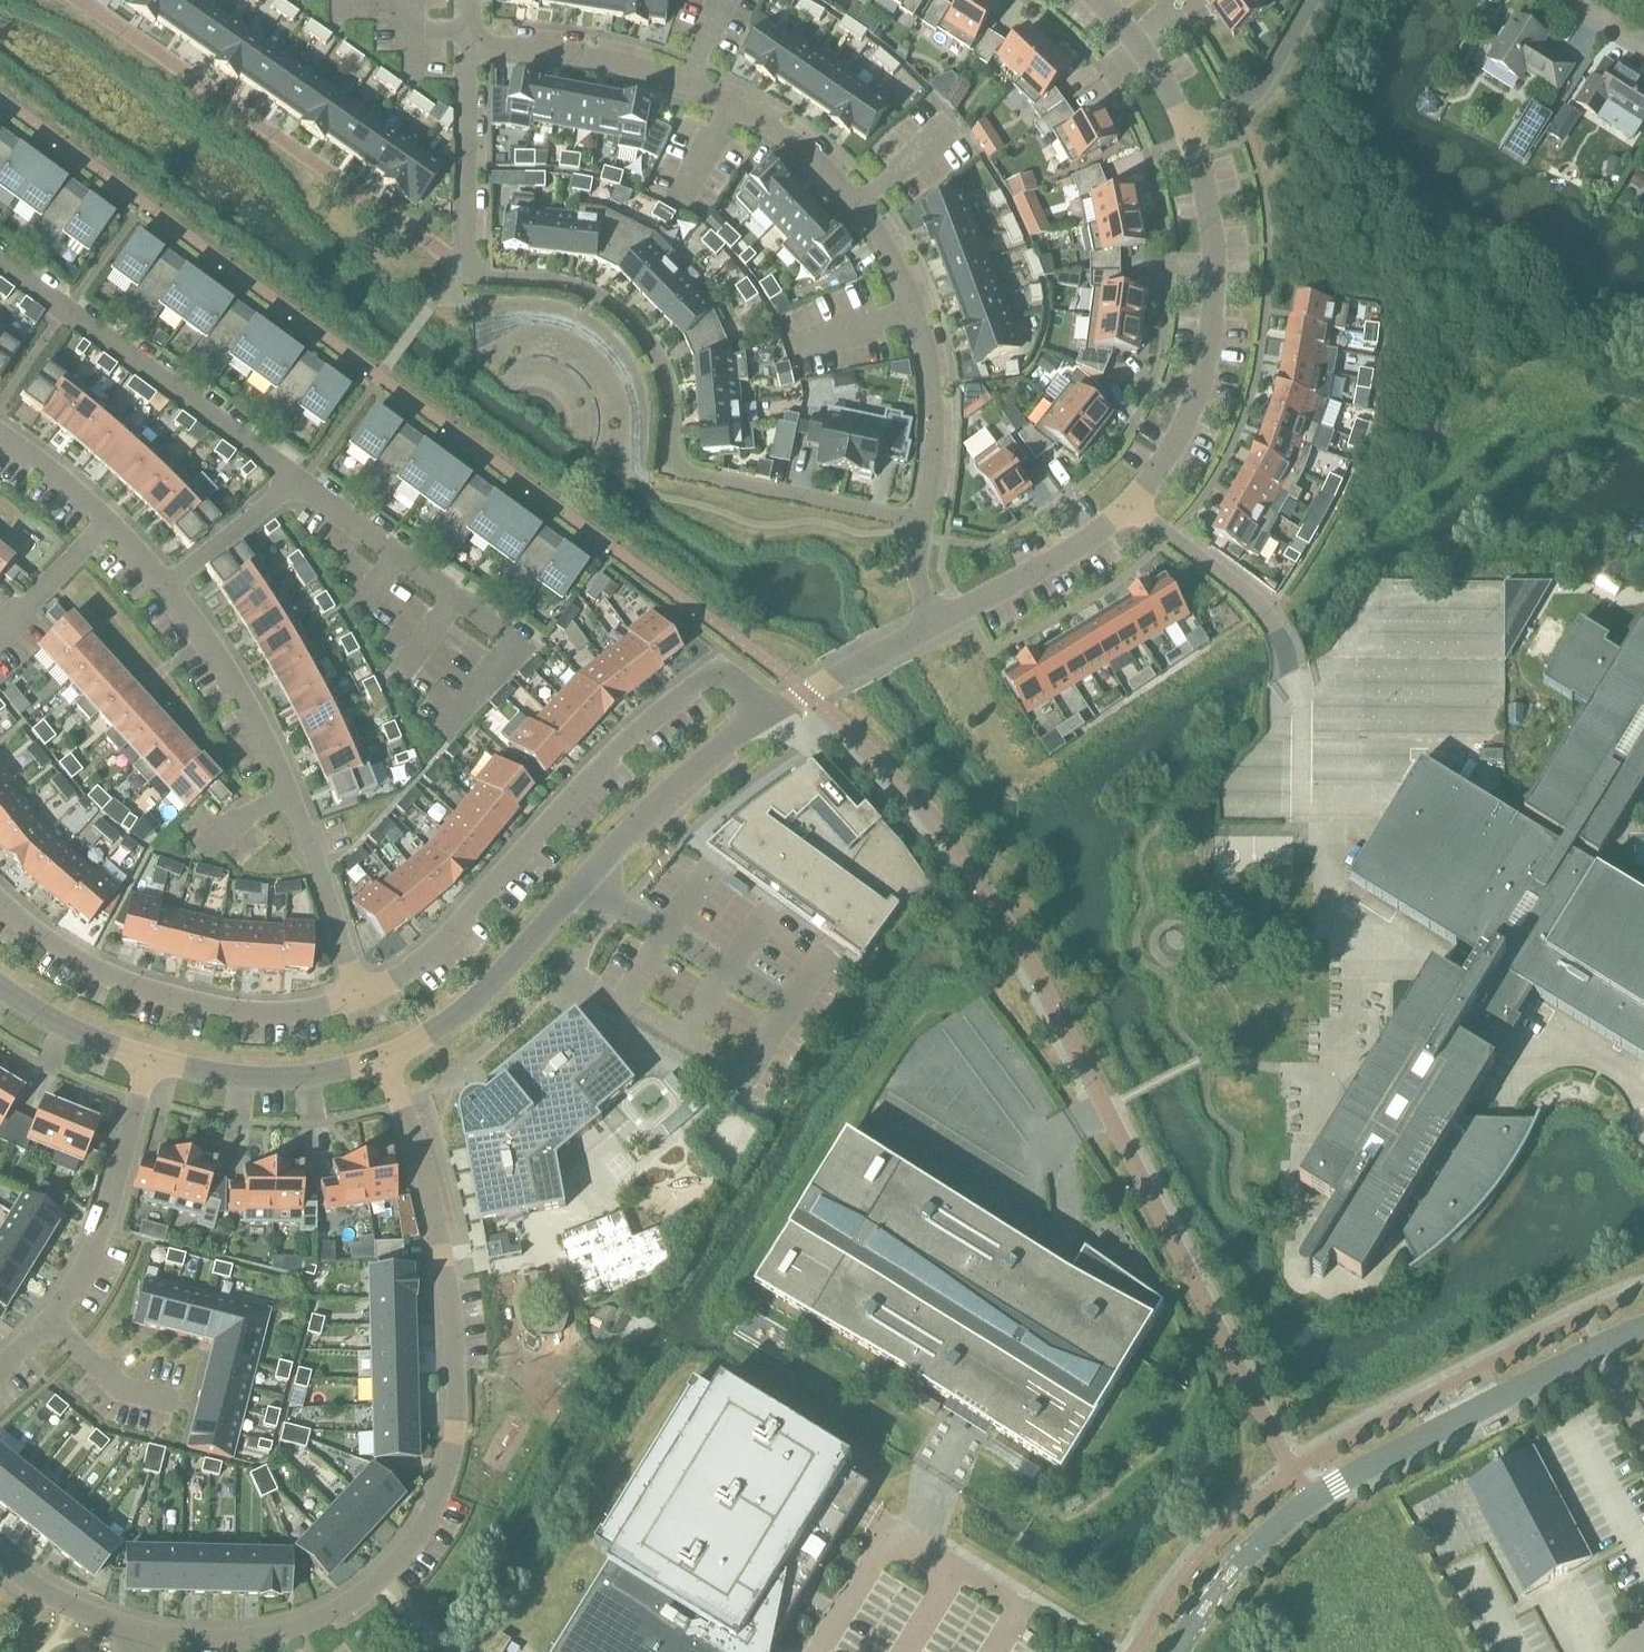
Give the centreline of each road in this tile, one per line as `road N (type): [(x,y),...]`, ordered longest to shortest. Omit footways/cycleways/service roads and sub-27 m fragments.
road 1 (residential): [(0,1559),(94,1616),(219,1641),(277,1633),(332,1612),(401,1555),(446,1471),(456,1397),(437,1231),(385,1059)]
road 2 (residential): [(470,37),(562,48),(696,80),(844,180),(896,255),(926,325),(939,441),(926,525)]
road 3 (tertiary): [(1194,141),(1217,283),(1204,379),(1133,507),(939,624)]
road 4 (residential): [(926,525),(670,469),(672,385),(646,335),(616,306),(575,284),(466,279)]
road 5 (residential): [(766,715),(713,670),(628,737),(462,919),(361,1005)]
road 6 (tertiary): [(766,715),(647,814),(481,994),(385,1059)]
road 7 (residential): [(361,1005),(271,773),(174,580)]
road 8 (residential): [(461,262),(79,0)]
road 9 (residential): [(361,1005),(293,1017),(175,997),(58,944),(0,891)]
road 10 (residential): [(289,482),(512,642),(451,725)]
road 11 (residential): [(0,260),(289,482)]
road 12 (residential): [(146,1059),(94,1247),(48,1321),(0,1368)]
road 13 (tertiary): [(385,1059),(263,1078),(146,1059)]
road 14 (residential): [(470,37),(461,262)]
road 15 (tertiary): [(939,624),(766,715)]
road 16 (residential): [(1194,141),(1259,96),(1321,0)]
road 17 (tertiary): [(1095,0),(1194,141)]
road 18 (tertiary): [(146,1059),(57,1023),(0,987)]
road 19 (residential): [(104,527),(0,645)]
road 20 (residential): [(289,482),(174,580)]
road 21 (residential): [(104,527),(0,445)]

